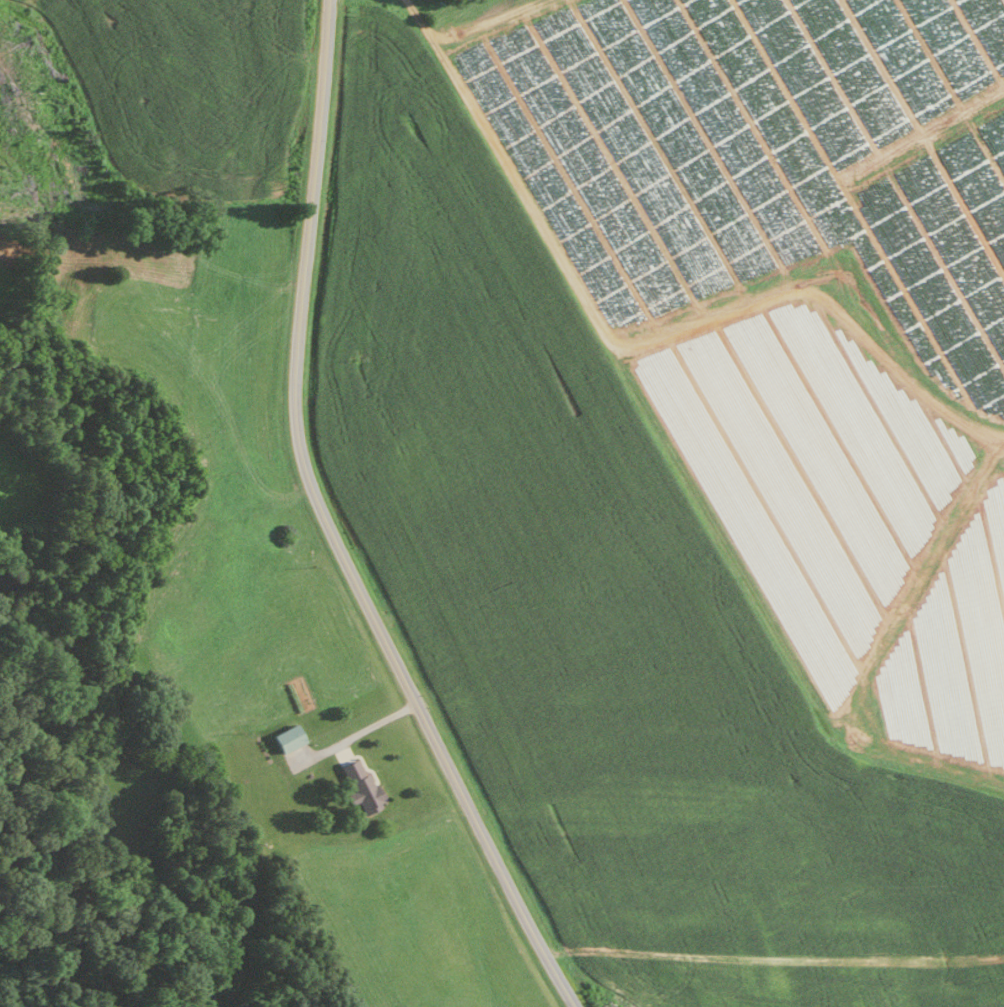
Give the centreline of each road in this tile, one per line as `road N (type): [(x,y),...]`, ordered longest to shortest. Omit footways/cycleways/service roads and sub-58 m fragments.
road 1 (residential): [(574,1006),(333,538),(295,437),(326,0)]

